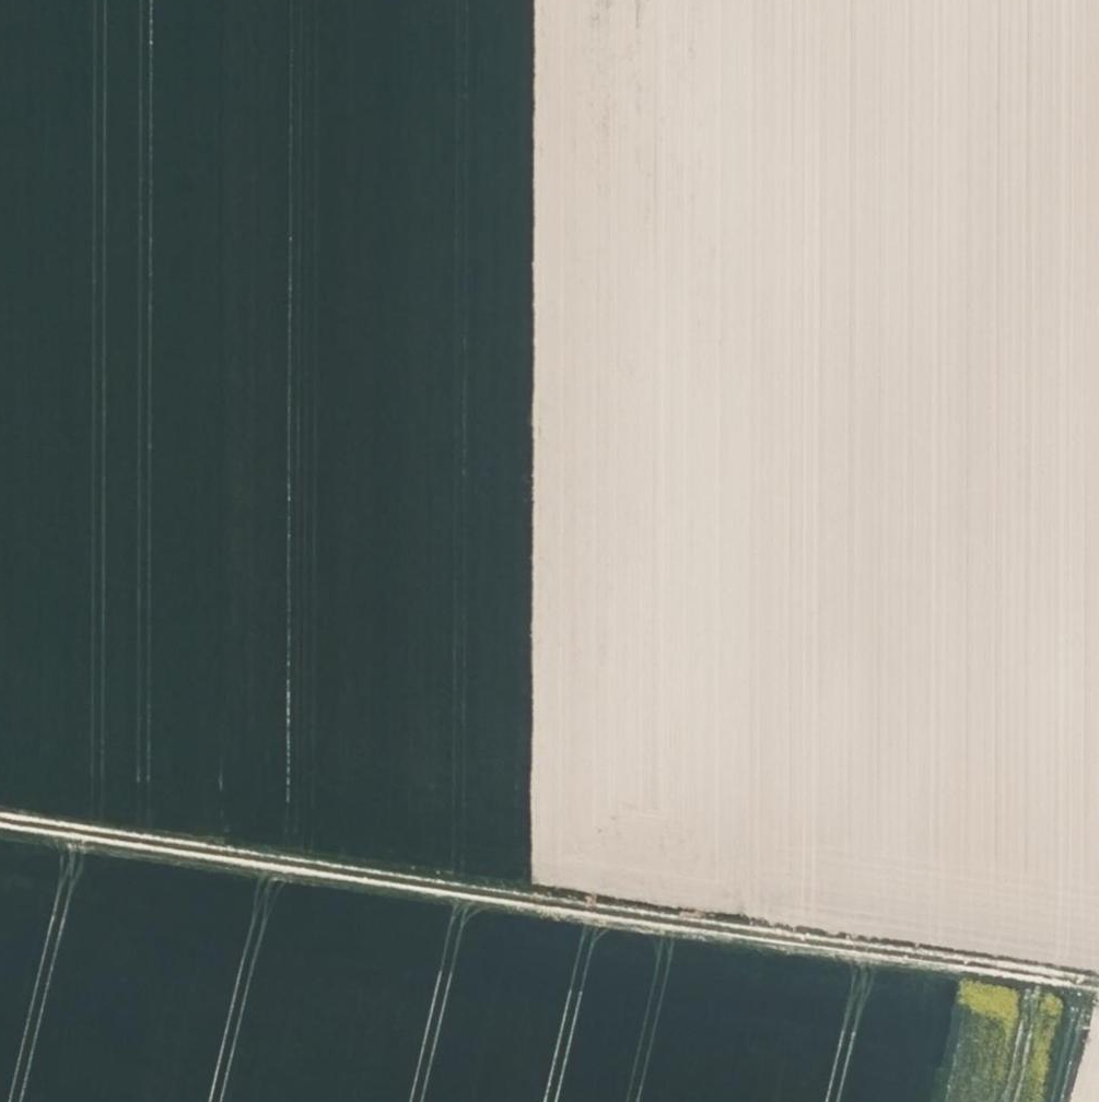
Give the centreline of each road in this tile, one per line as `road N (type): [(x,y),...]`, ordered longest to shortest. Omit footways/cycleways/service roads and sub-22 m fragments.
road 1 (track): [(0,816),(1098,980)]
road 2 (track): [(1055,1101),(1084,978)]

